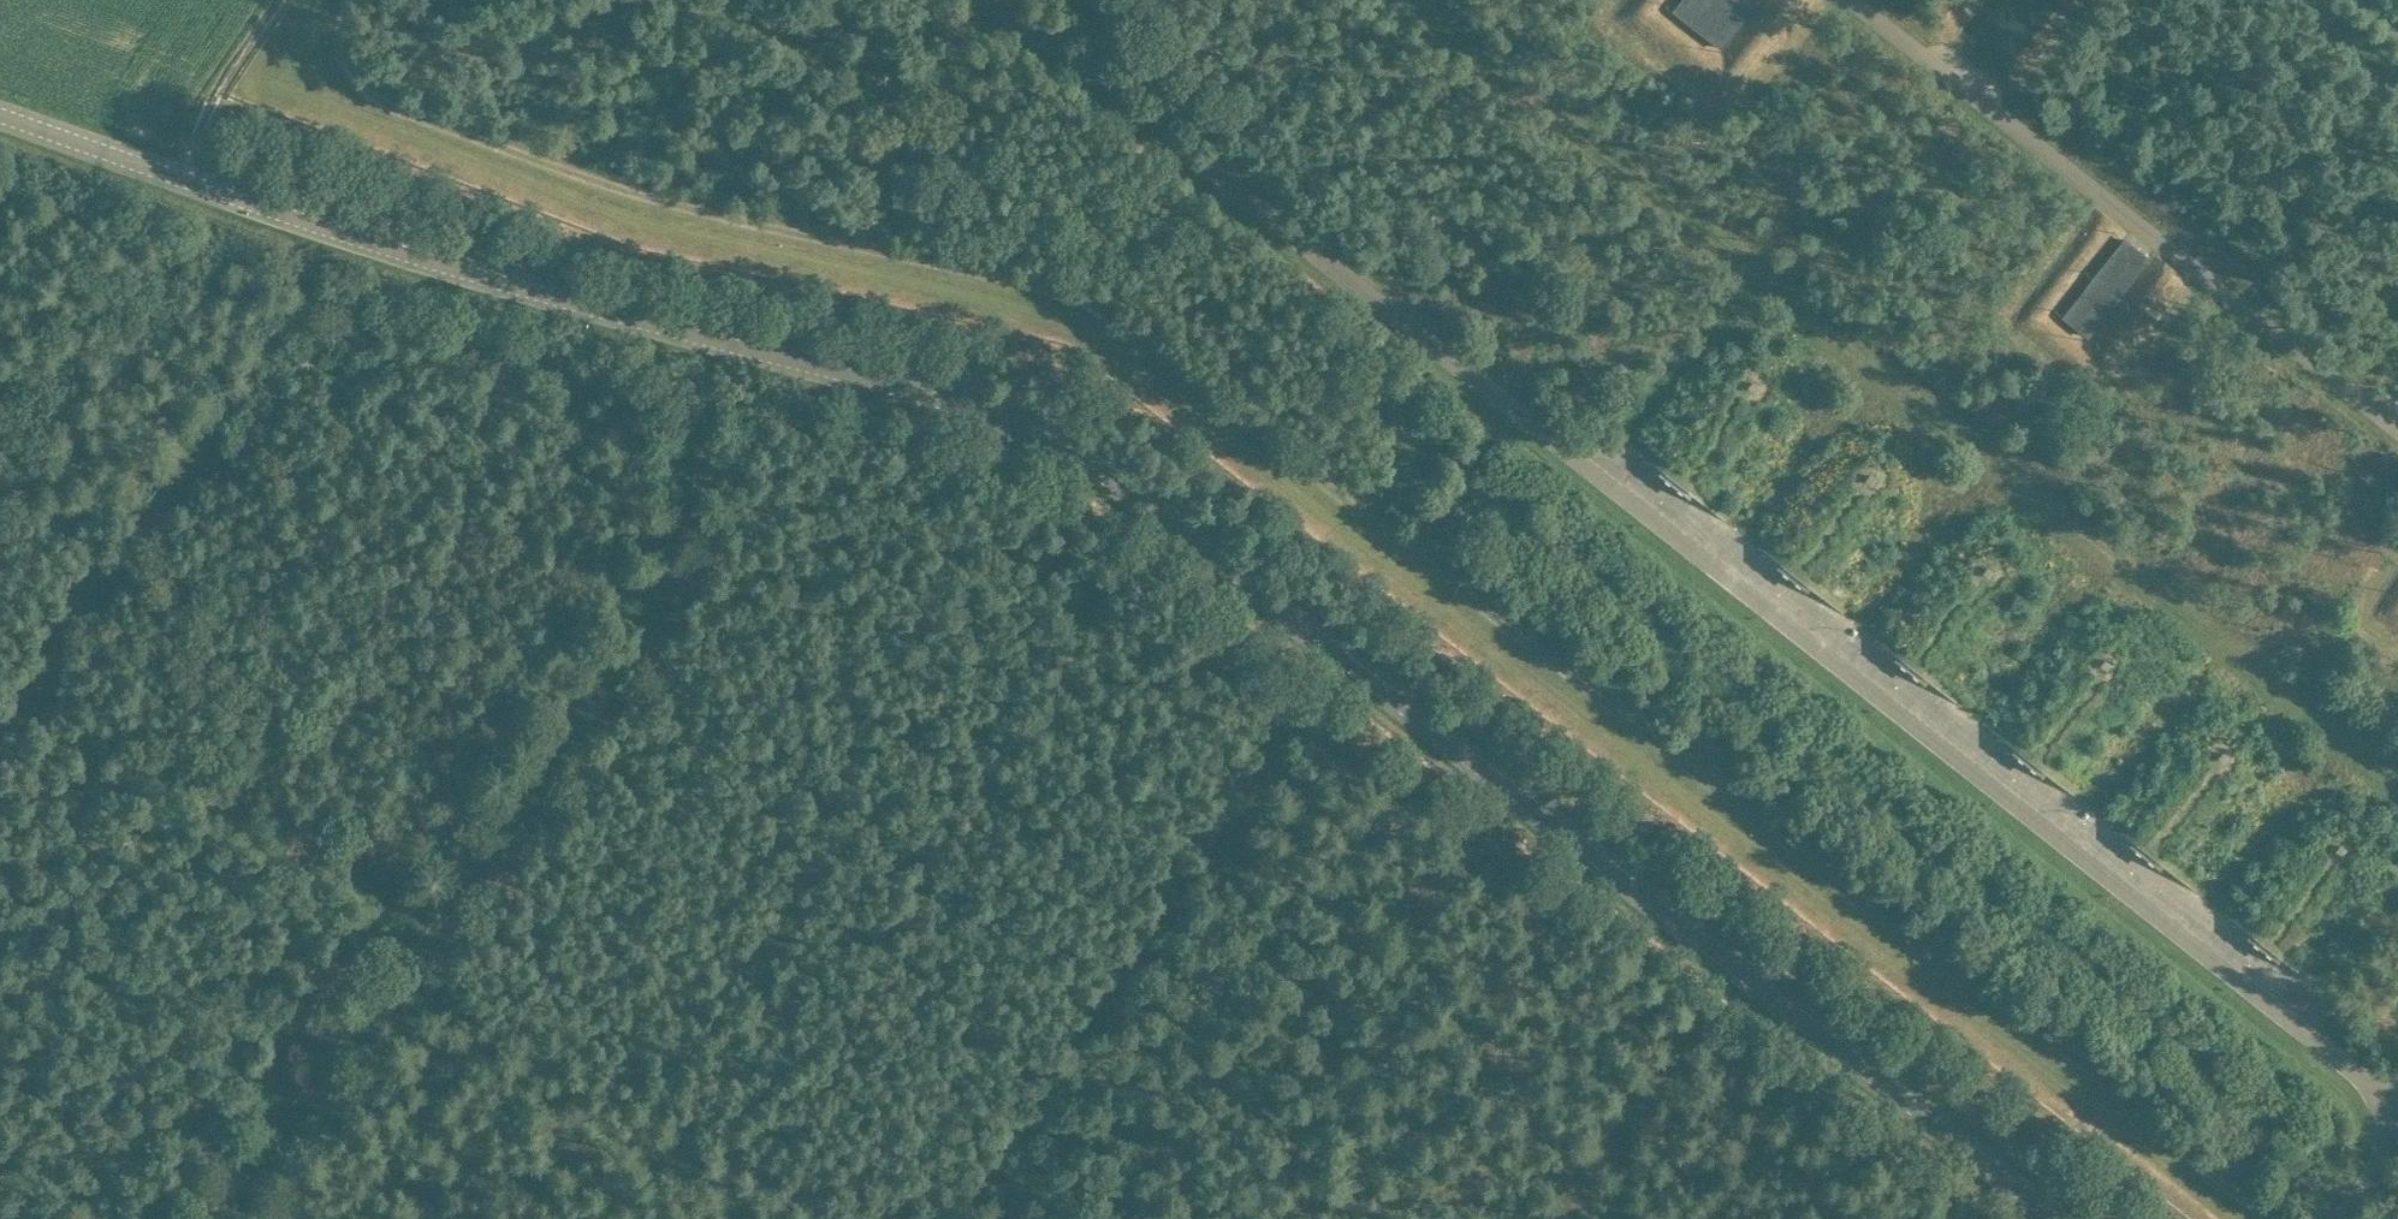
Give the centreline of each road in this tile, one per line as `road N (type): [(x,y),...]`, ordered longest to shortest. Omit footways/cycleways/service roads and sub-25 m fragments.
road 1 (tertiary): [(0,113),(327,228),(912,392),(1044,442),(1123,487),(1210,553),(2060,1218)]

